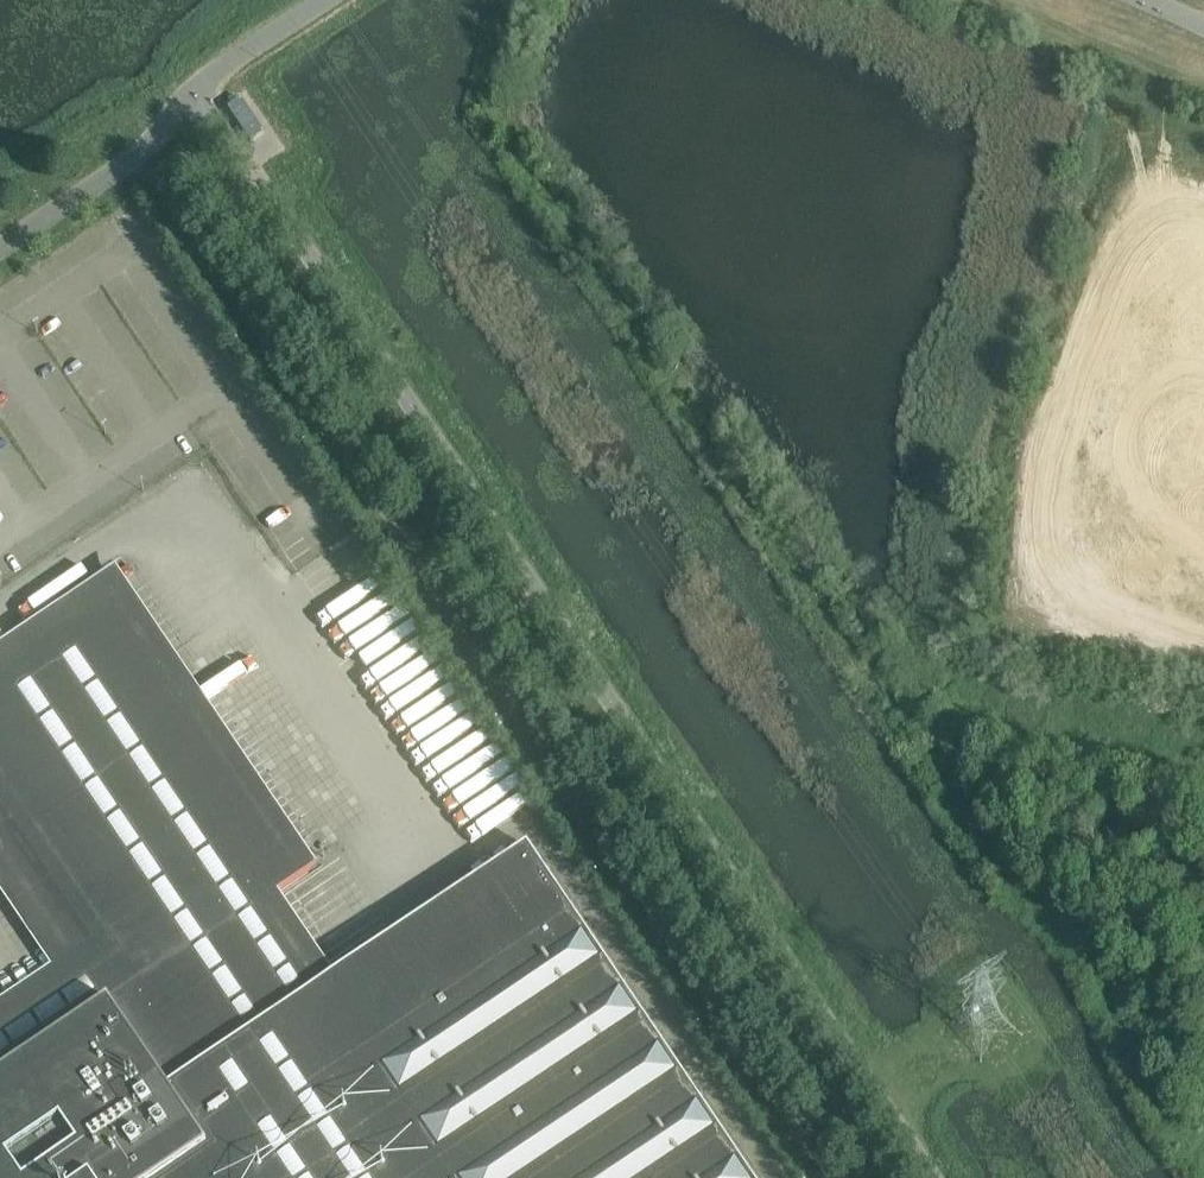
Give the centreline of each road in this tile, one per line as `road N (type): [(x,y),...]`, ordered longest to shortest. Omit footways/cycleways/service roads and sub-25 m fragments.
road 1 (unclassified): [(0,247),(139,153),(195,87)]
road 2 (unclassified): [(323,0),(195,87)]

